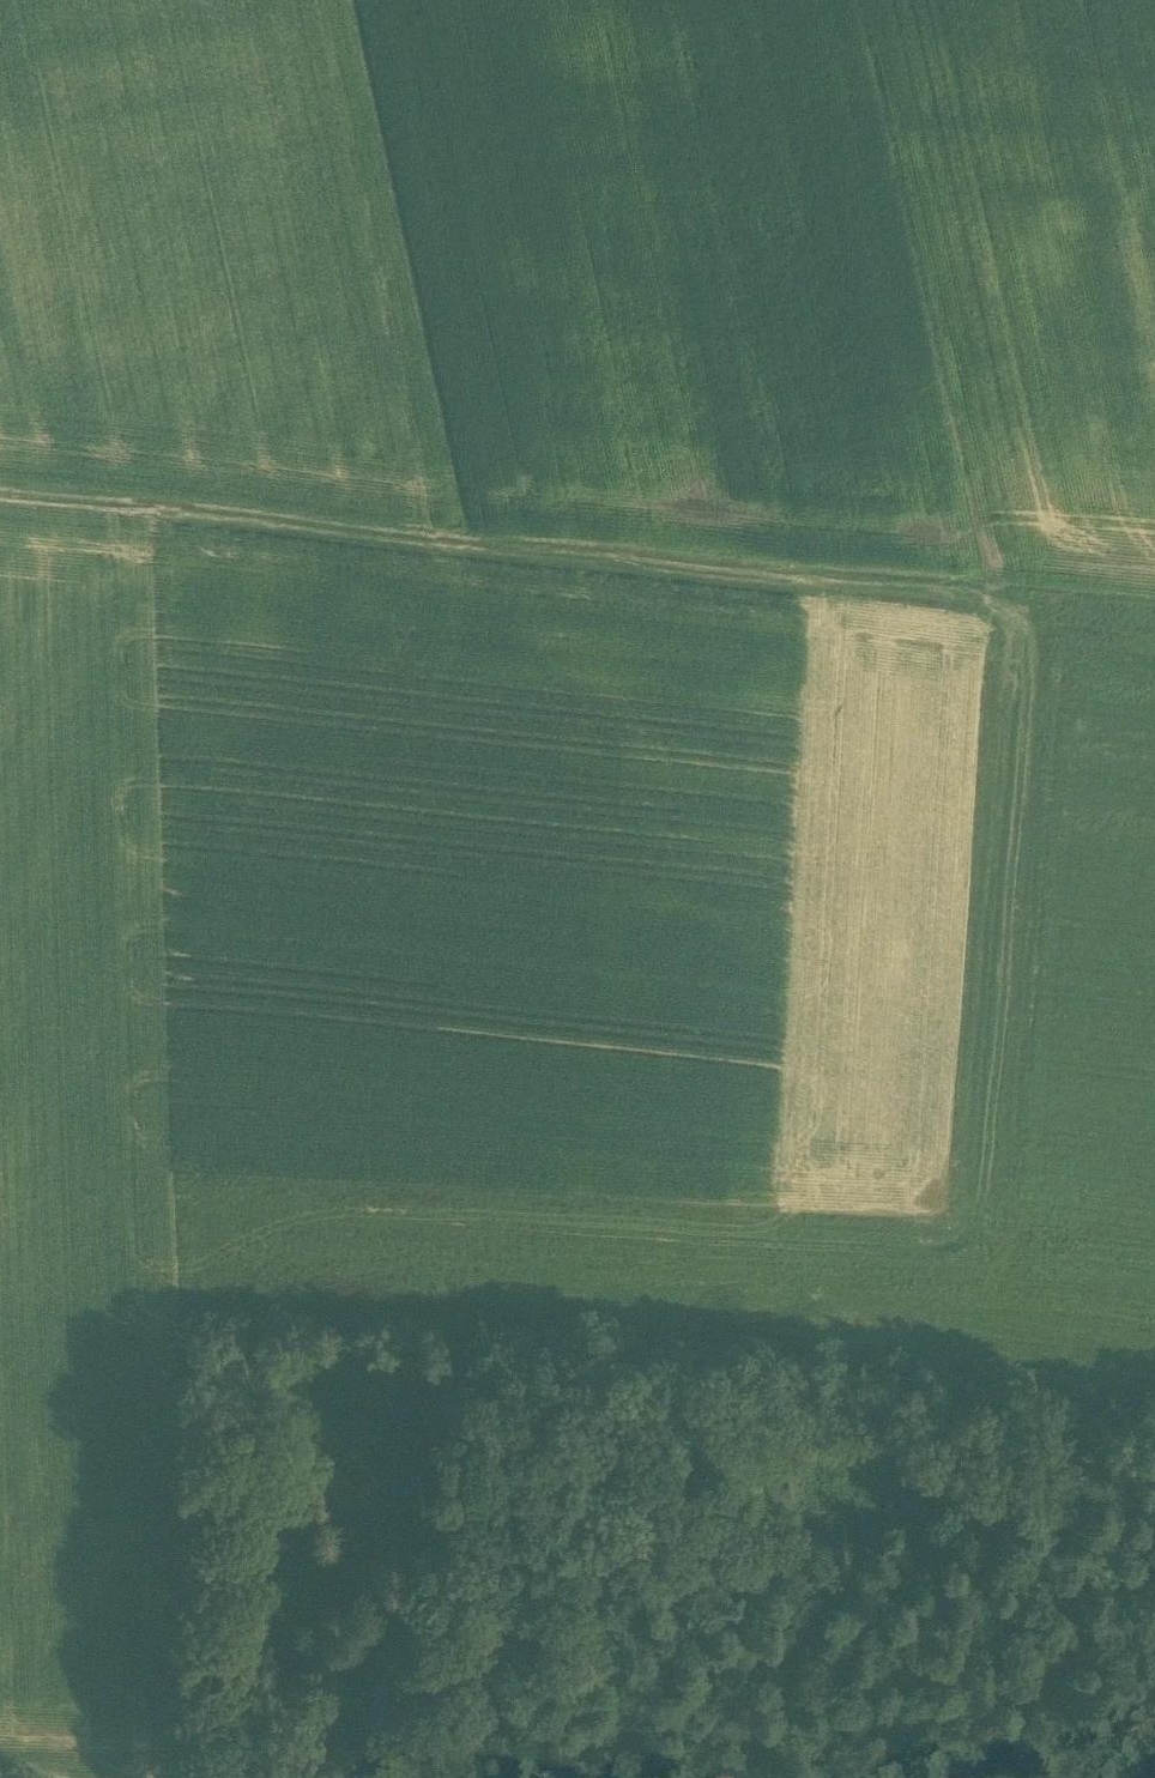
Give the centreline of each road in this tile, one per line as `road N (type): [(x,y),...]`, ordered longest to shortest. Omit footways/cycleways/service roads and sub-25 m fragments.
road 1 (track): [(1154,621),(0,493)]

